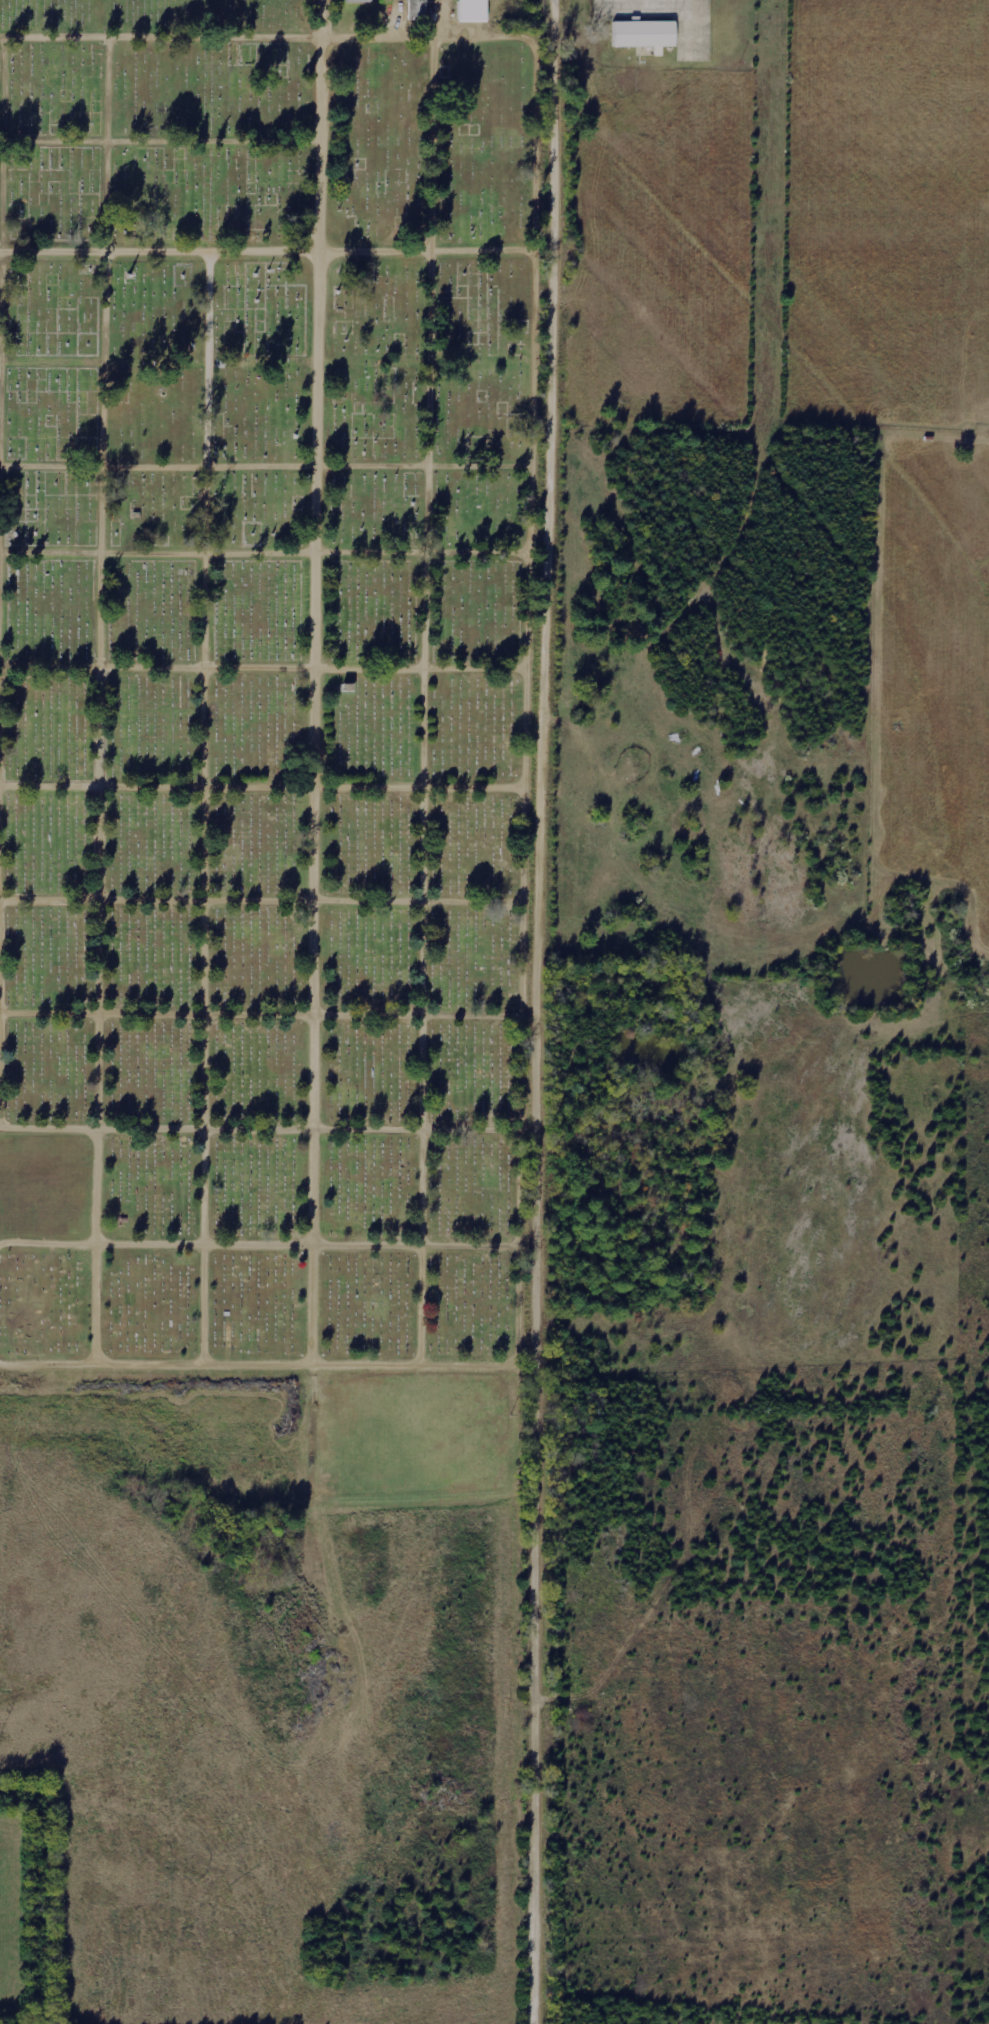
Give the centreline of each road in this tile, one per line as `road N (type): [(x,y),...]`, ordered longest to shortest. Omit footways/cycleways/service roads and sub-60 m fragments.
road 1 (tertiary): [(538,2023),(556,0)]

